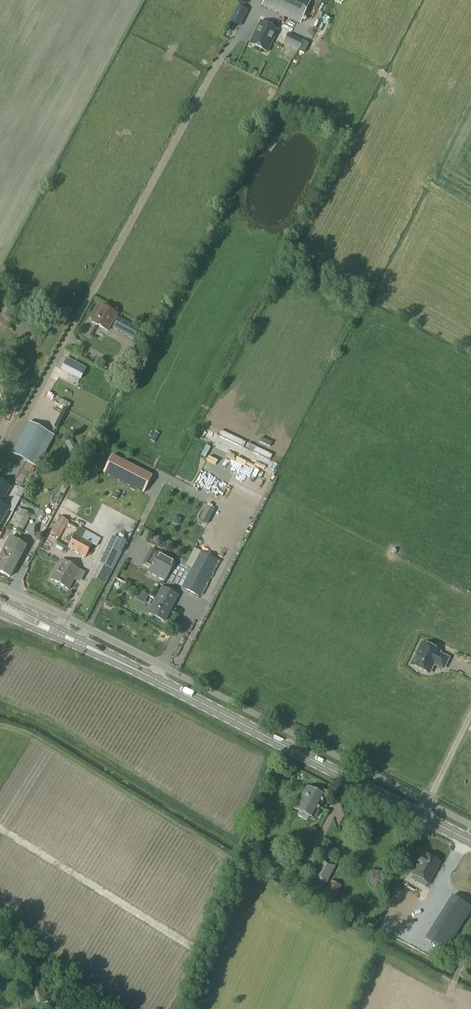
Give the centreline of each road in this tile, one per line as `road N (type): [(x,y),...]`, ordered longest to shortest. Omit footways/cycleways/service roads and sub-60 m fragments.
road 1 (secondary): [(470,843),(0,605)]
road 2 (residential): [(0,460),(222,55)]

